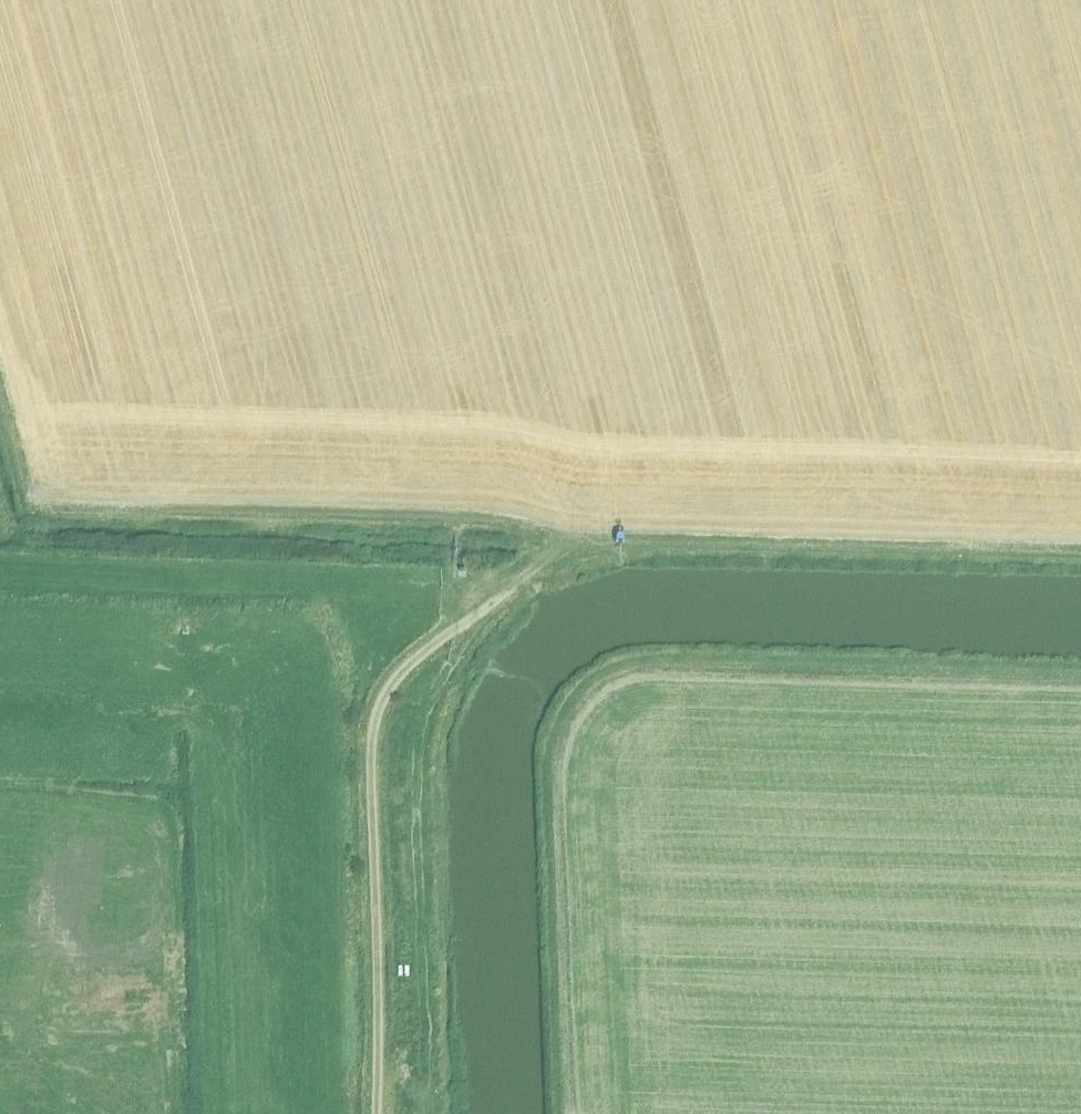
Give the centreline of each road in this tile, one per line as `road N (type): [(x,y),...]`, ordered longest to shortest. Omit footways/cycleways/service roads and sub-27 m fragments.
road 1 (track): [(378,1113),(378,714),(413,662),(538,564)]

